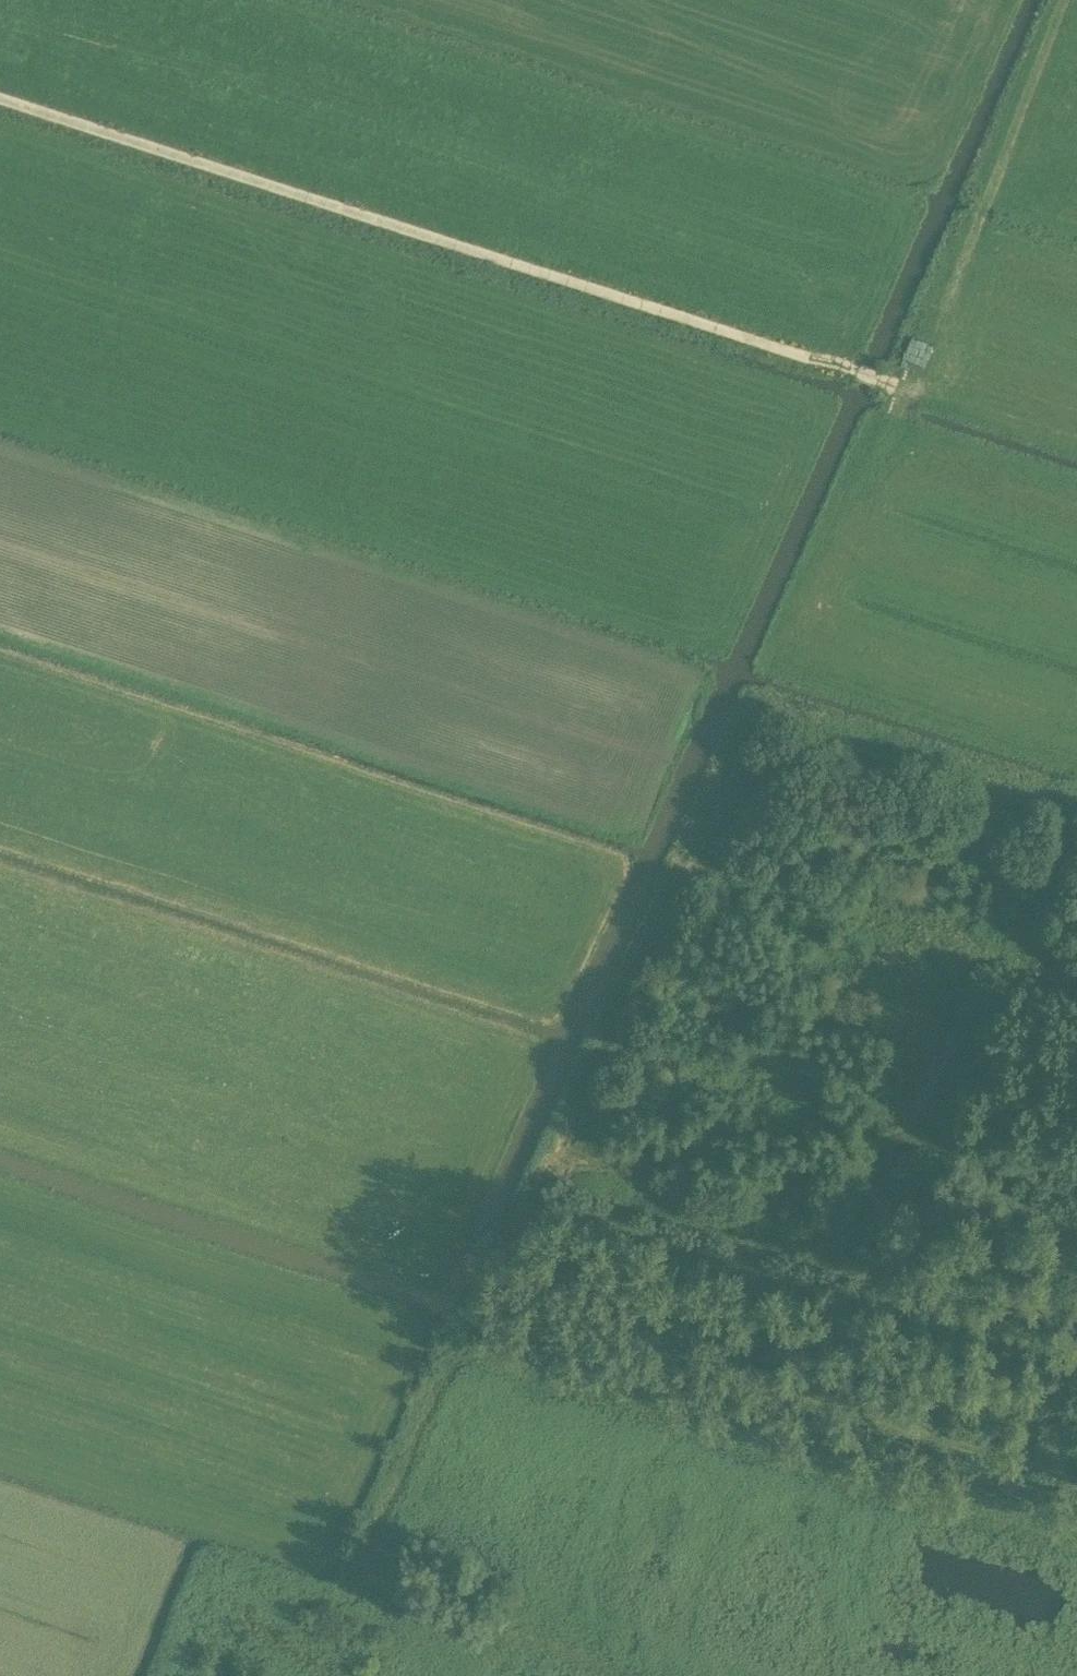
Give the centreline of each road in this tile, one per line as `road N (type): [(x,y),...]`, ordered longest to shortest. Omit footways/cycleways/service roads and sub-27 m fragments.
road 1 (track): [(1068,0),(910,391),(0,96)]
road 2 (track): [(370,1577),(370,1545),(461,1354),(1076,1546)]
road 3 (track): [(1076,1485),(616,1340)]
road 4 (track): [(649,1675),(370,1577),(334,1600),(212,1563)]

